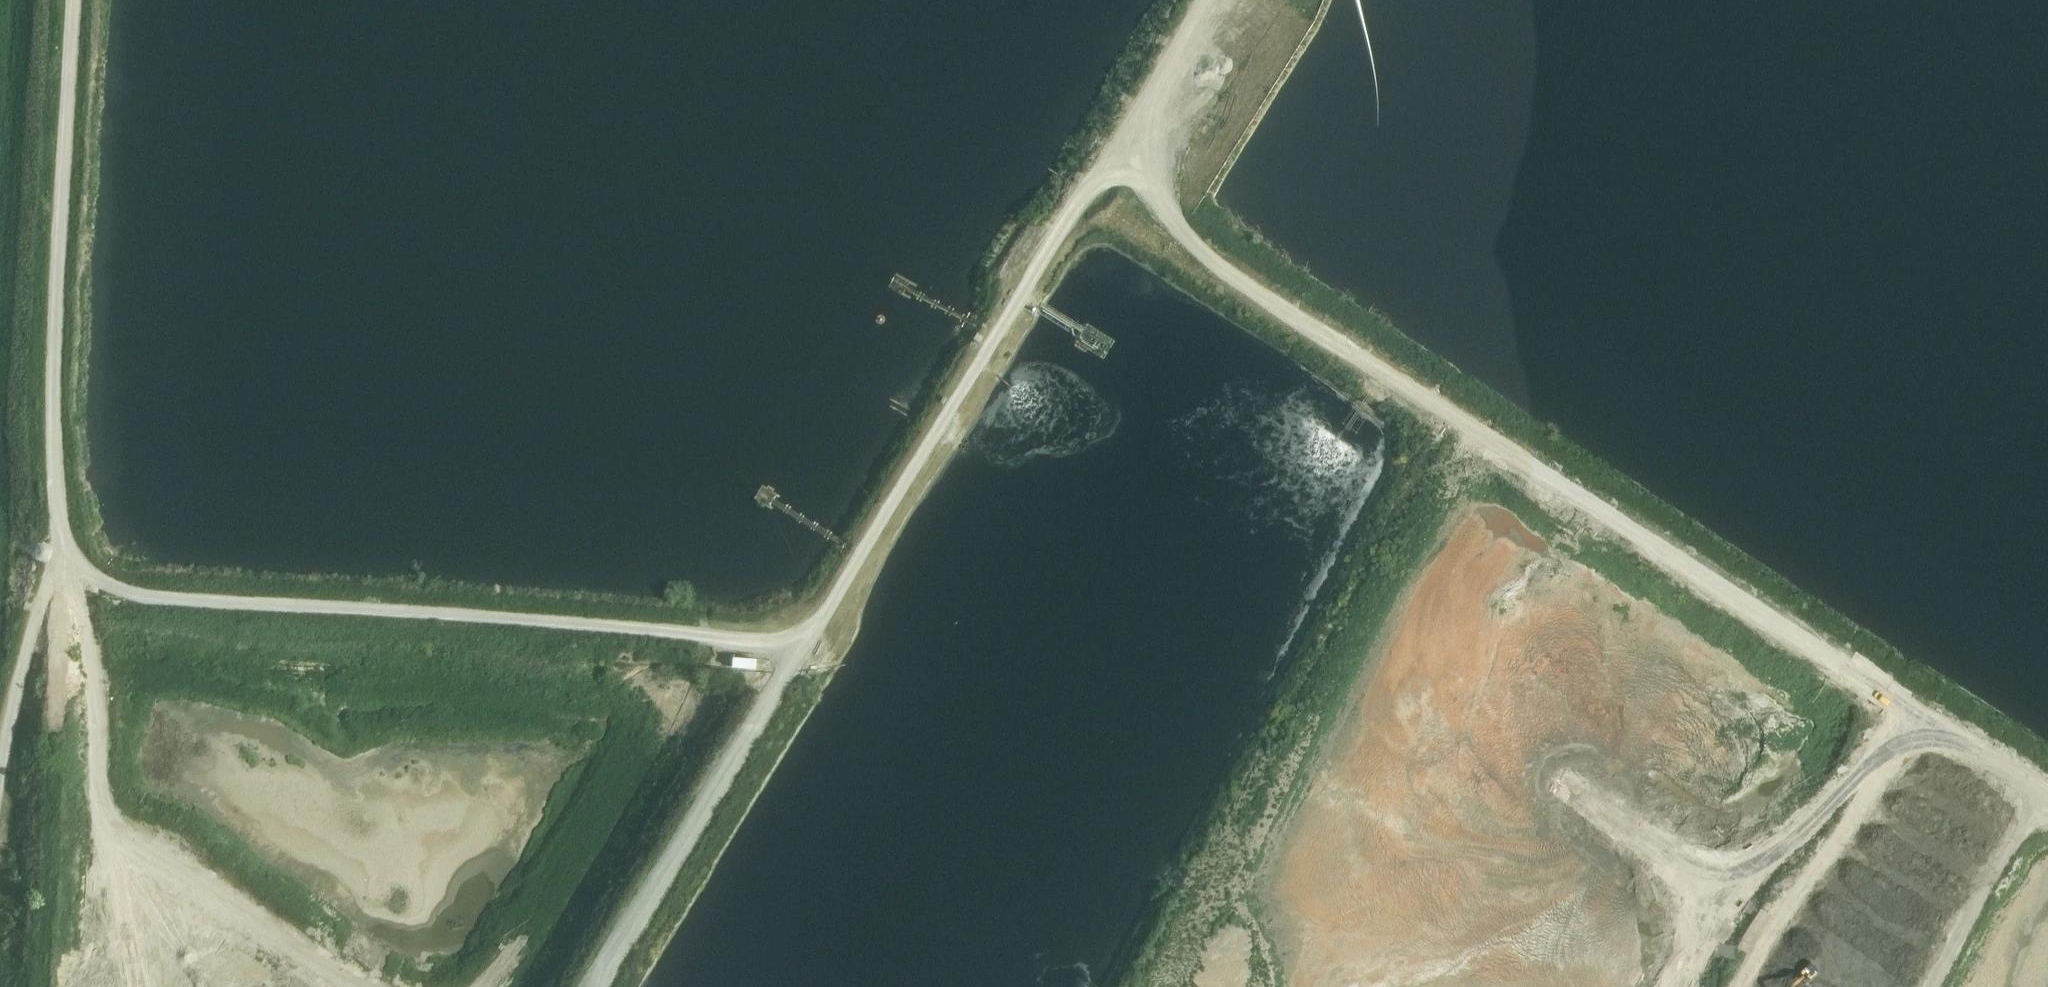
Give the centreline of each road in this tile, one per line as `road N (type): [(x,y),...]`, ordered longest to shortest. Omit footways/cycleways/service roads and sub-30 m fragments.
road 1 (track): [(1748,986),(1915,705)]
road 2 (track): [(1933,986),(2045,785)]

